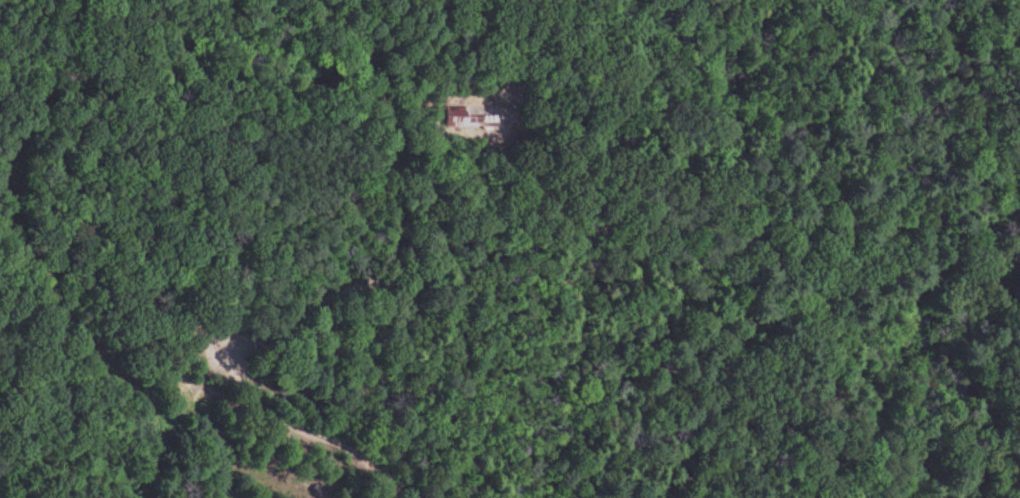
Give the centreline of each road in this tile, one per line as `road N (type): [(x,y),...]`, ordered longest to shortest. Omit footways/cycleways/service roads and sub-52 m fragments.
road 1 (track): [(511,149),(690,167),(817,206),(895,211),(913,197),(928,141),(902,106),(800,40),(761,0)]
road 2 (track): [(385,497),(379,479),(301,422),(255,373),(295,313),(382,274),(406,249),(401,217)]
road 3 (track): [(514,0),(551,45),(538,98),(511,149),(401,217)]
road 4 (track): [(401,217),(376,71),(355,24),(306,0)]
road 5 (track): [(710,381),(784,404),(807,432),(820,475),(807,497)]

